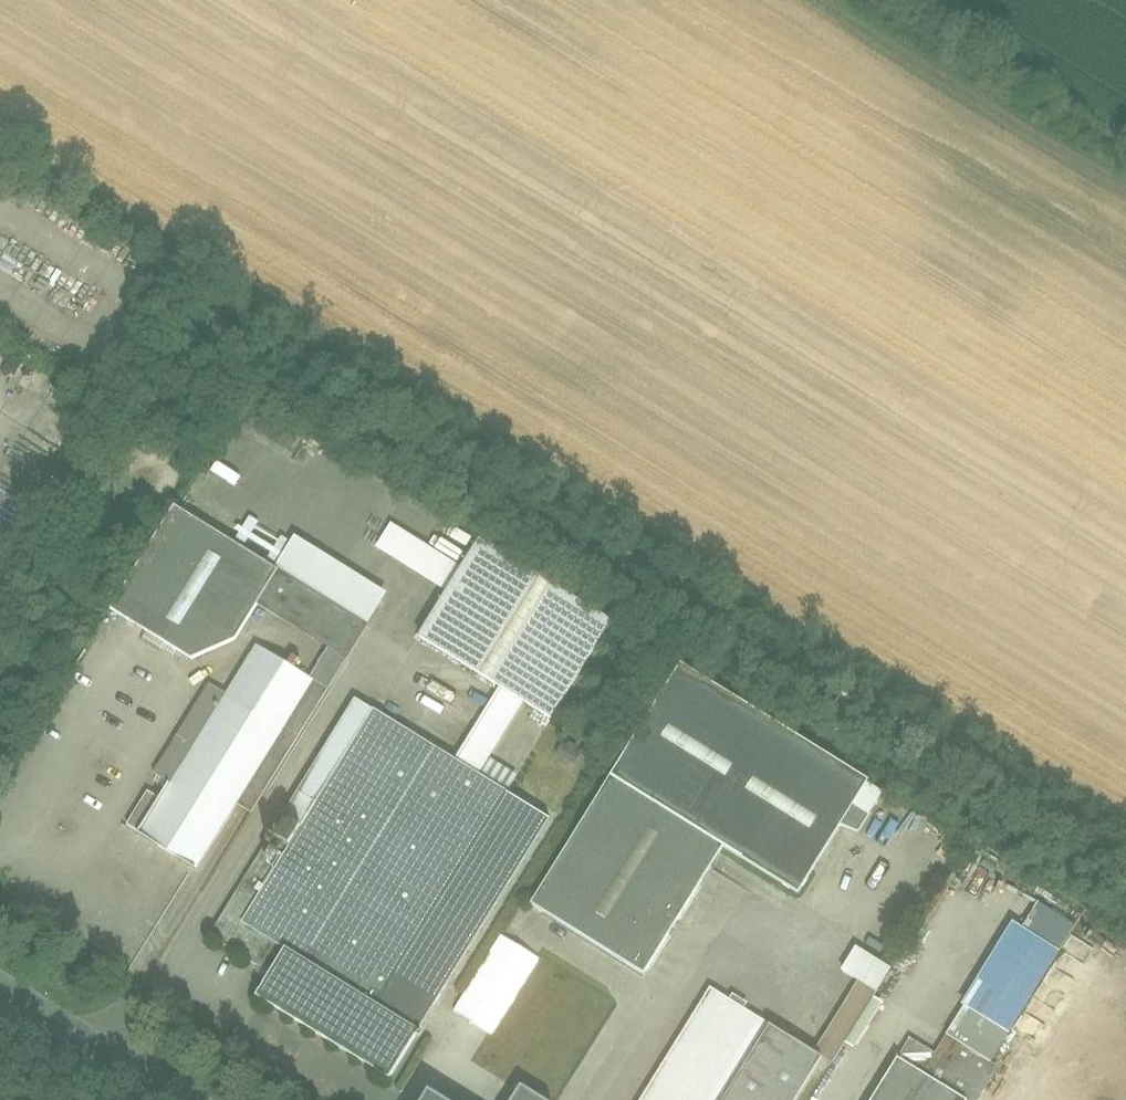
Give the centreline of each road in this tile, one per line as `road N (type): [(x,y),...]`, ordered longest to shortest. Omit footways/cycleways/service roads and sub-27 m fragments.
road 1 (residential): [(183,281),(0,568)]
road 2 (residential): [(0,983),(186,1099)]

